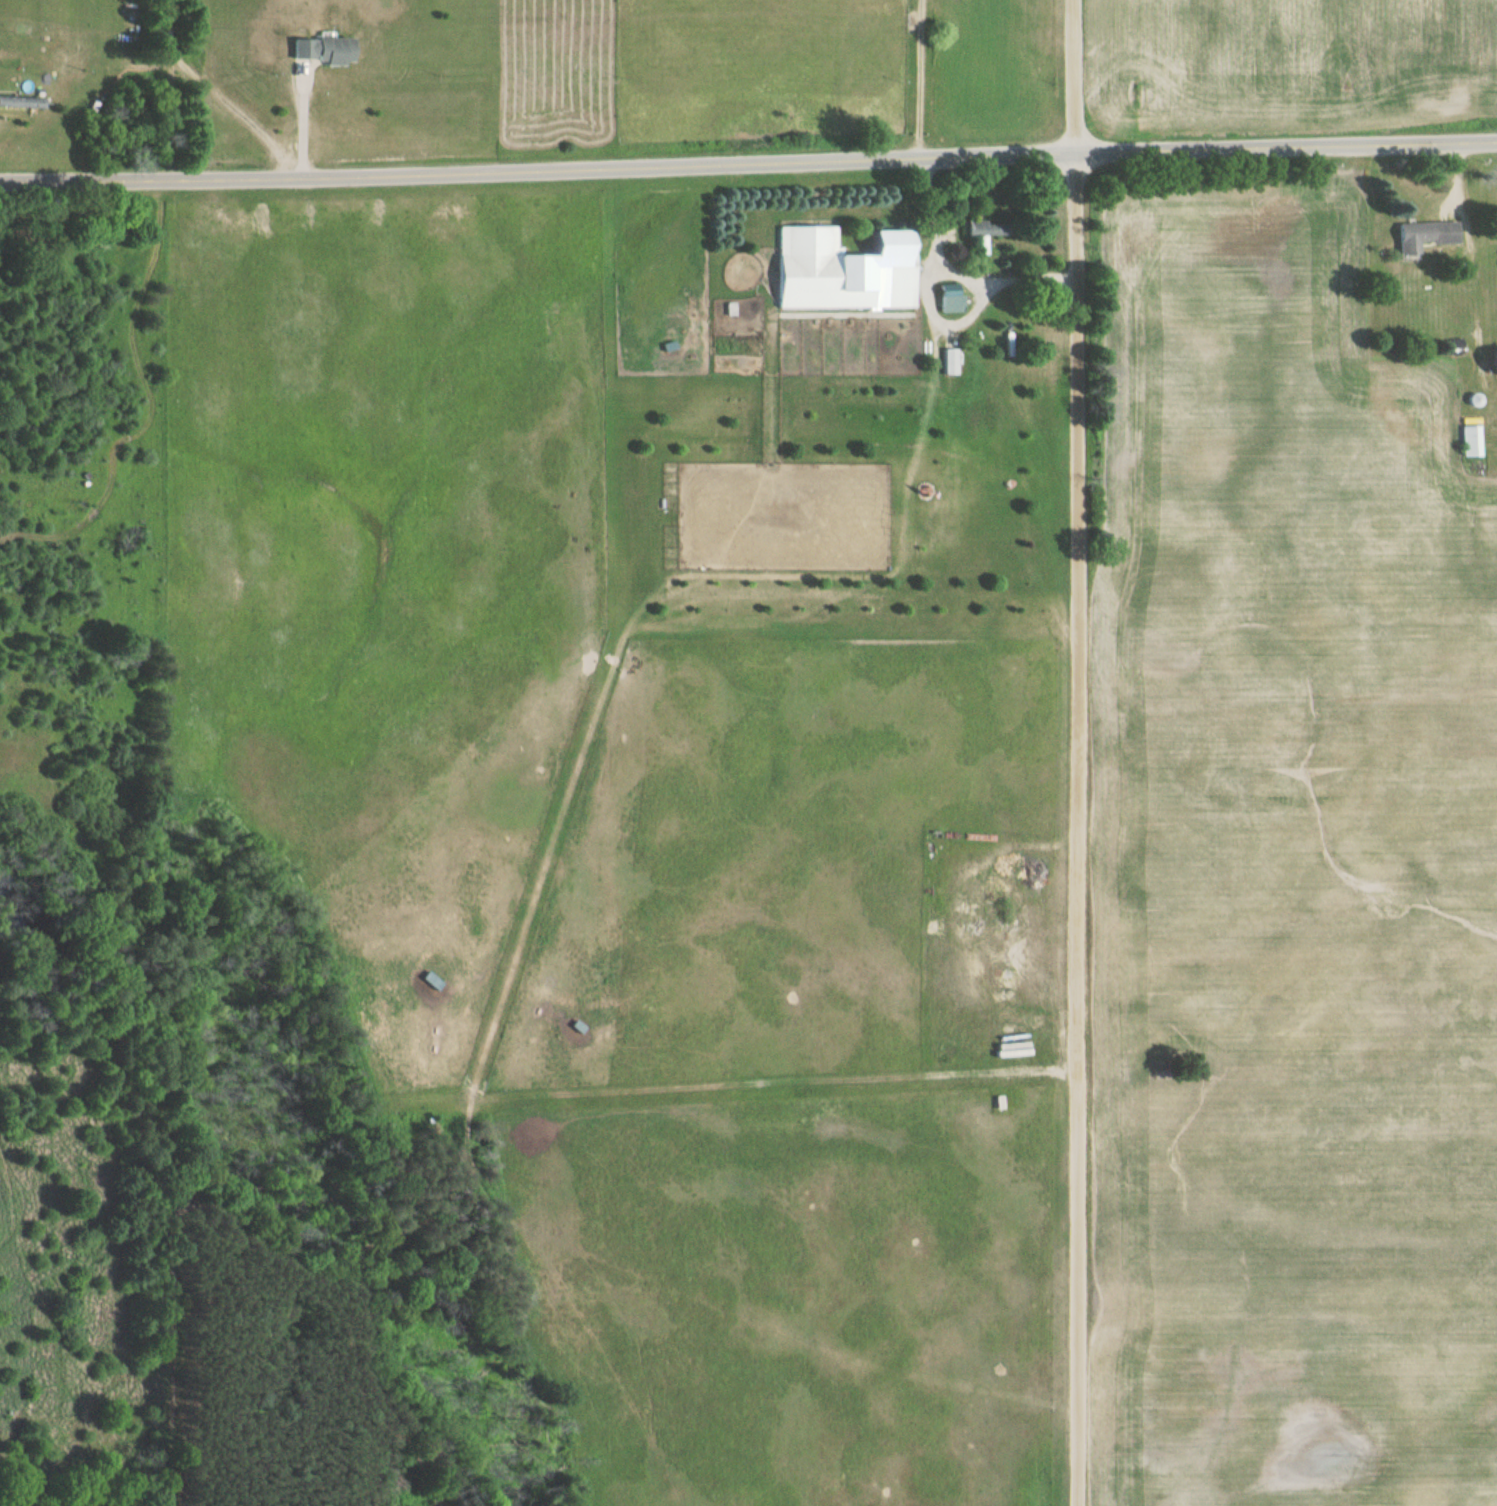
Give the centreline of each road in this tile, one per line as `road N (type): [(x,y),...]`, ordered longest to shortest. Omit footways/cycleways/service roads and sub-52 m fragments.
road 1 (residential): [(1075,1505),(1074,0)]
road 2 (tertiary): [(0,186),(1496,145)]

